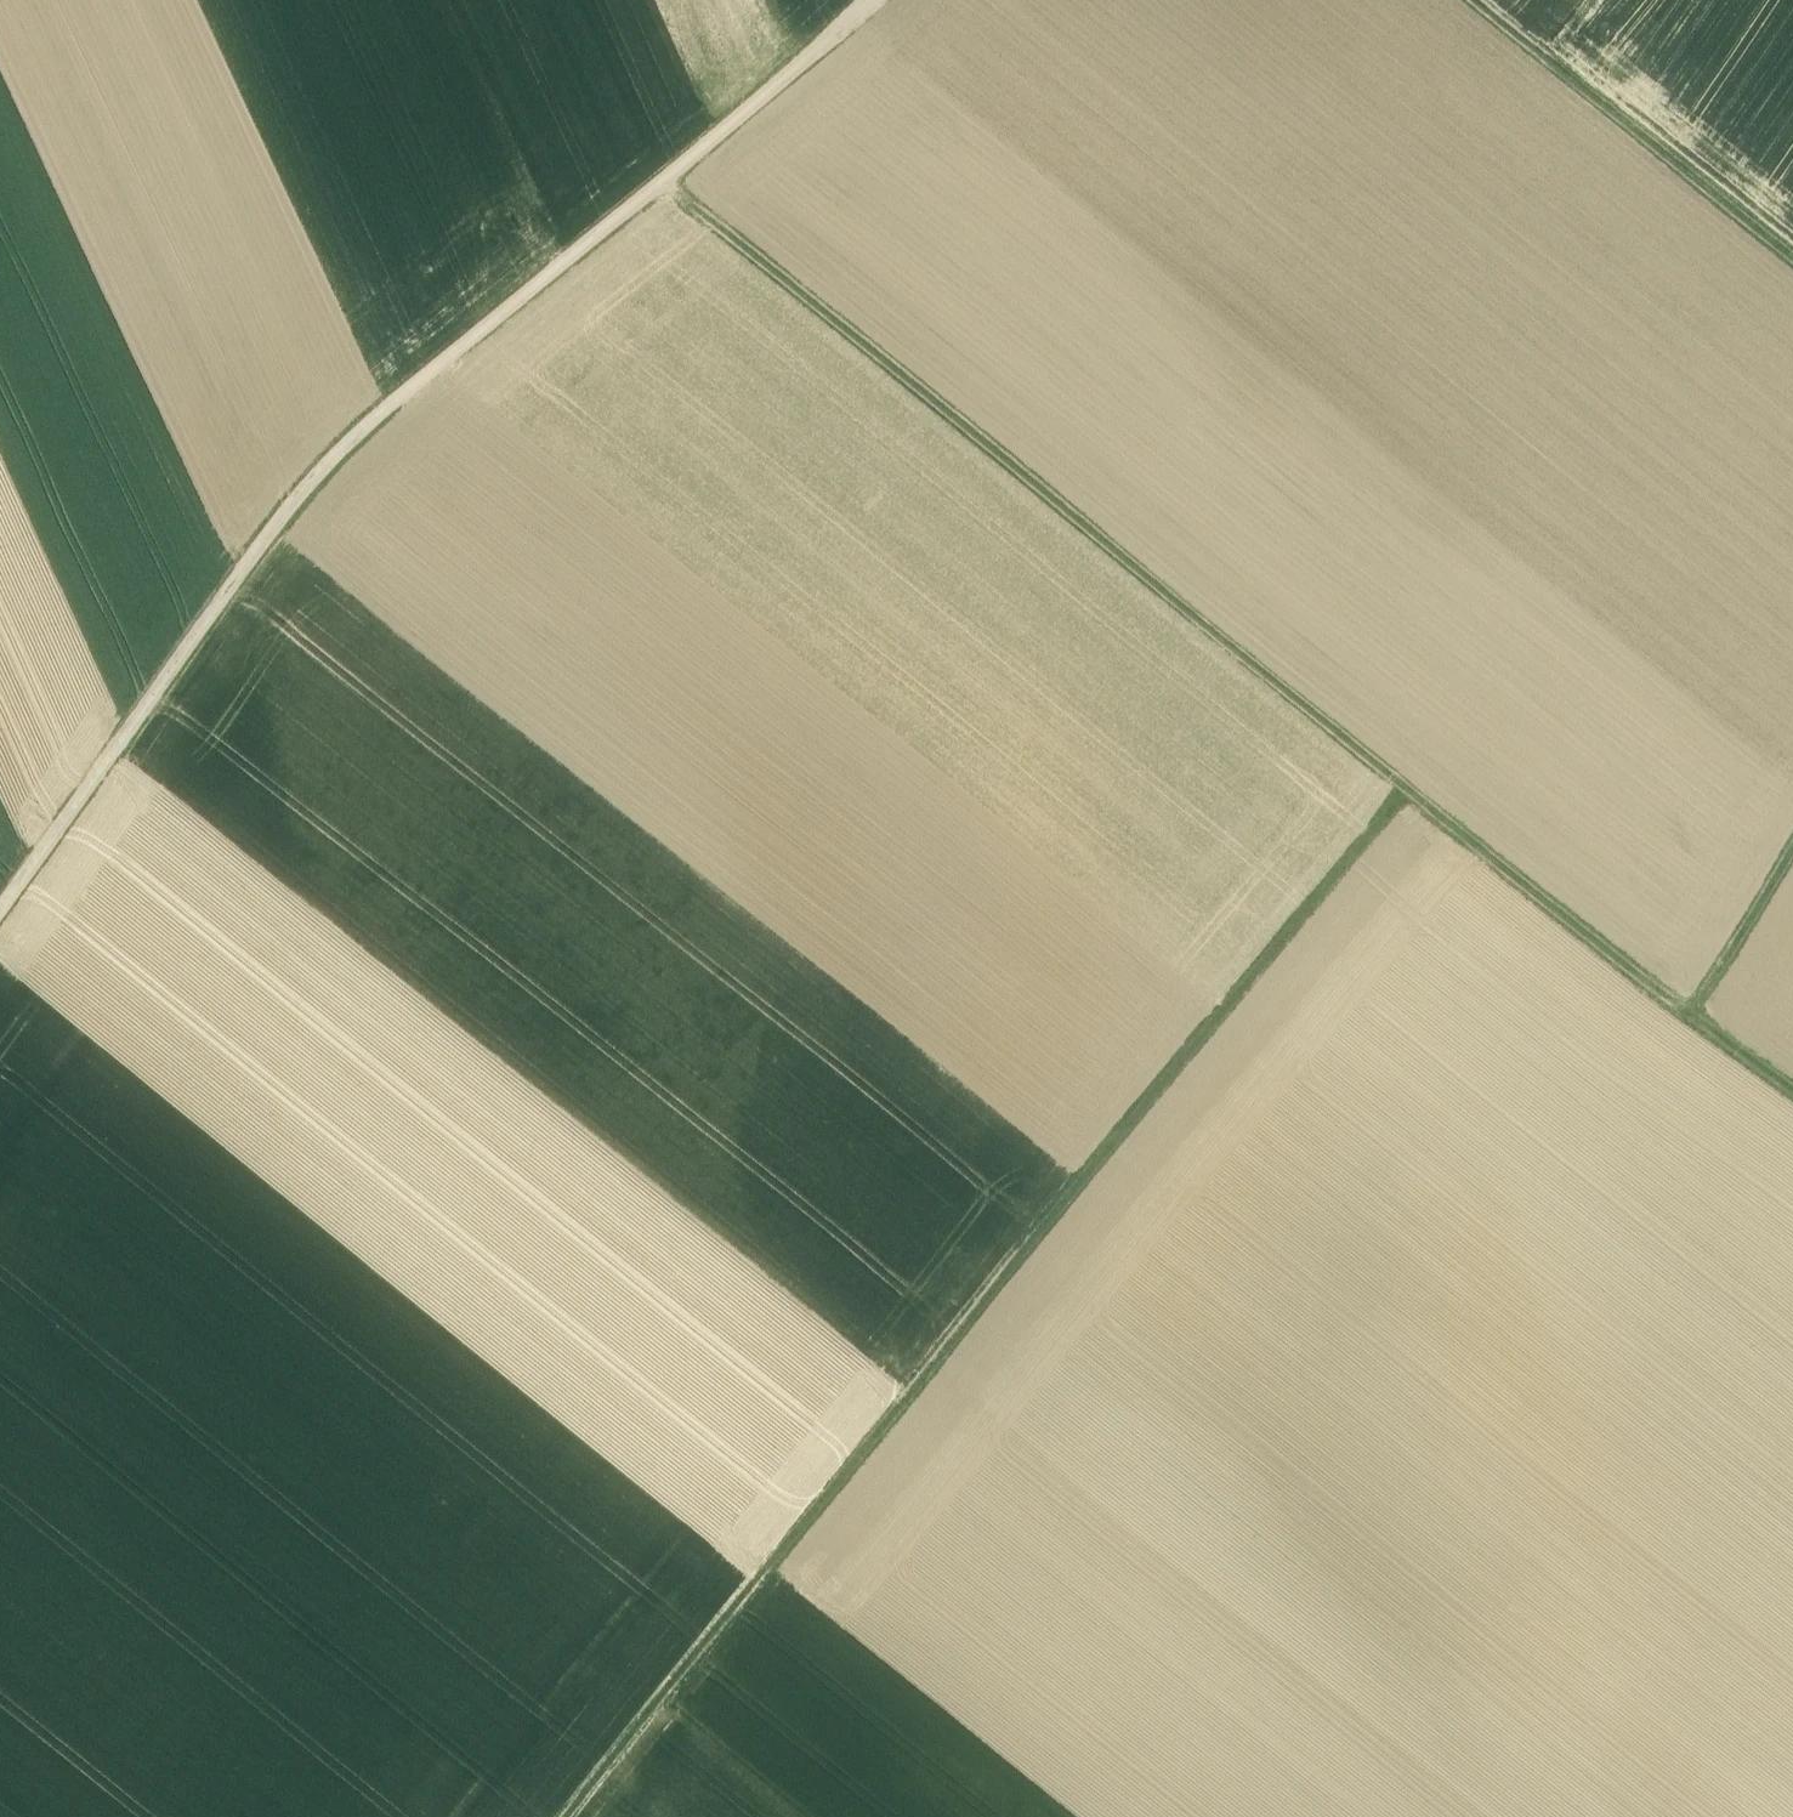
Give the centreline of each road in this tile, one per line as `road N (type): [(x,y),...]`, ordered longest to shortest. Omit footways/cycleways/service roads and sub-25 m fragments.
road 1 (track): [(1691,1021),(658,185)]
road 2 (track): [(1403,789),(568,1816)]
road 3 (track): [(872,0),(316,481),(0,920)]
road 4 (track): [(1476,0),(1792,258)]
road 5 (track): [(1792,846),(1691,1021),(1792,1096)]

